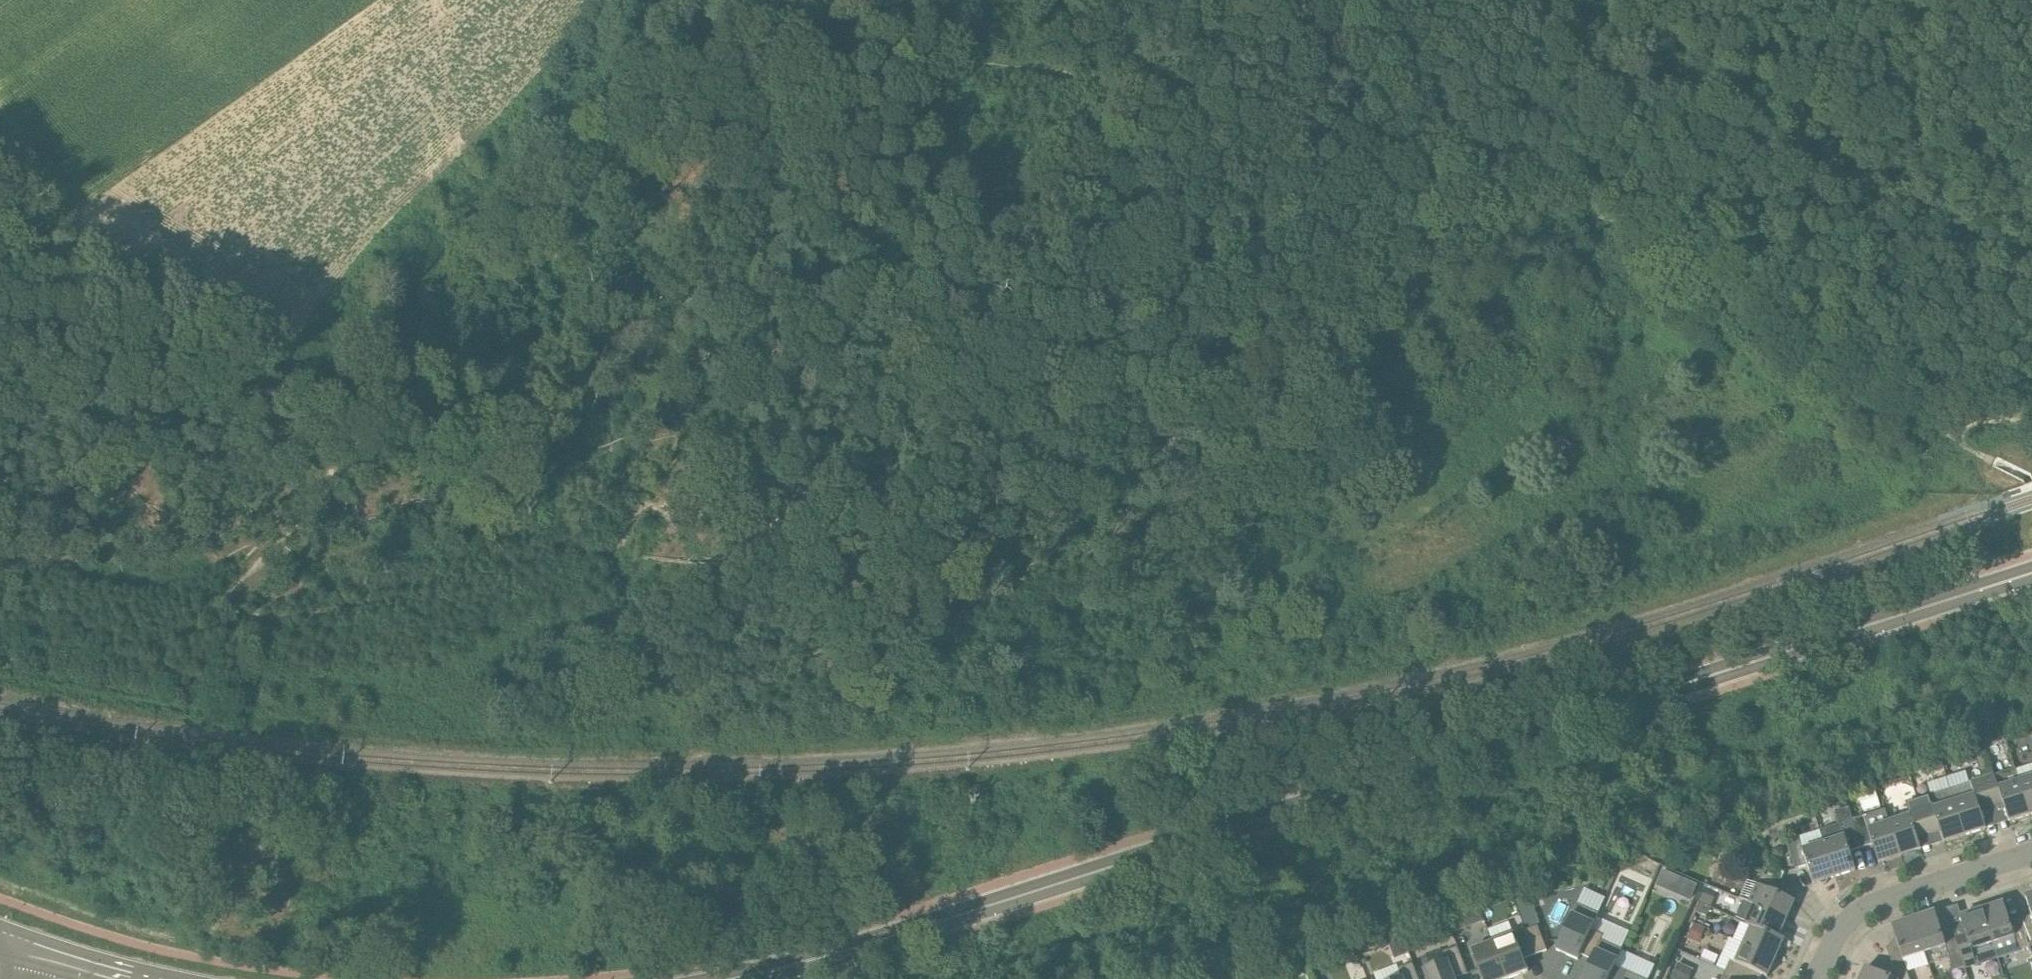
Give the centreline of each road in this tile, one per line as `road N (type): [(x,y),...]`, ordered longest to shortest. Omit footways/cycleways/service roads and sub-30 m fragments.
road 1 (tertiary): [(732,978),(878,942),(2031,573)]
road 2 (residential): [(1817,978),(1839,931),(1872,902),(2031,854)]
road 3 (tertiary): [(194,978),(4,926)]

